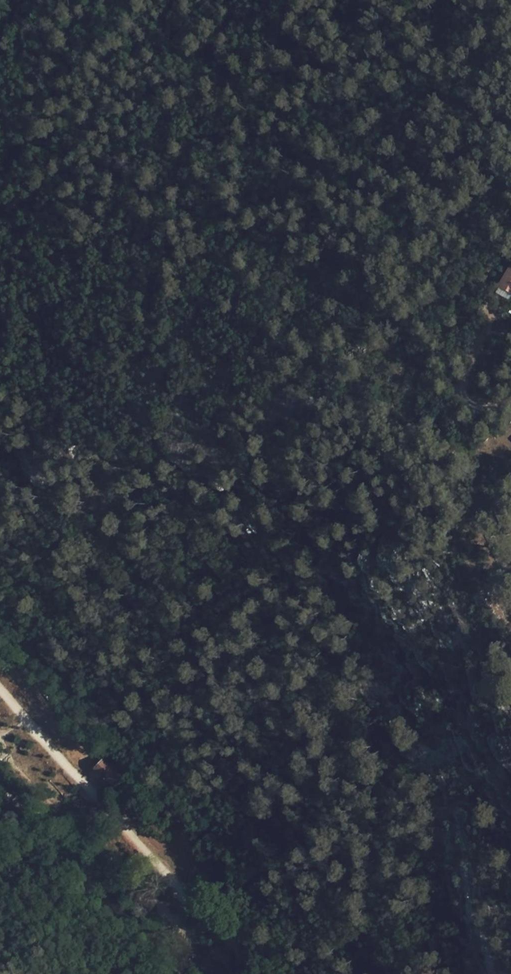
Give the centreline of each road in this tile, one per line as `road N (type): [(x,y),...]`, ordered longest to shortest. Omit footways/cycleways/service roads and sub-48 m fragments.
road 1 (track): [(260,973),(42,744),(0,688)]

